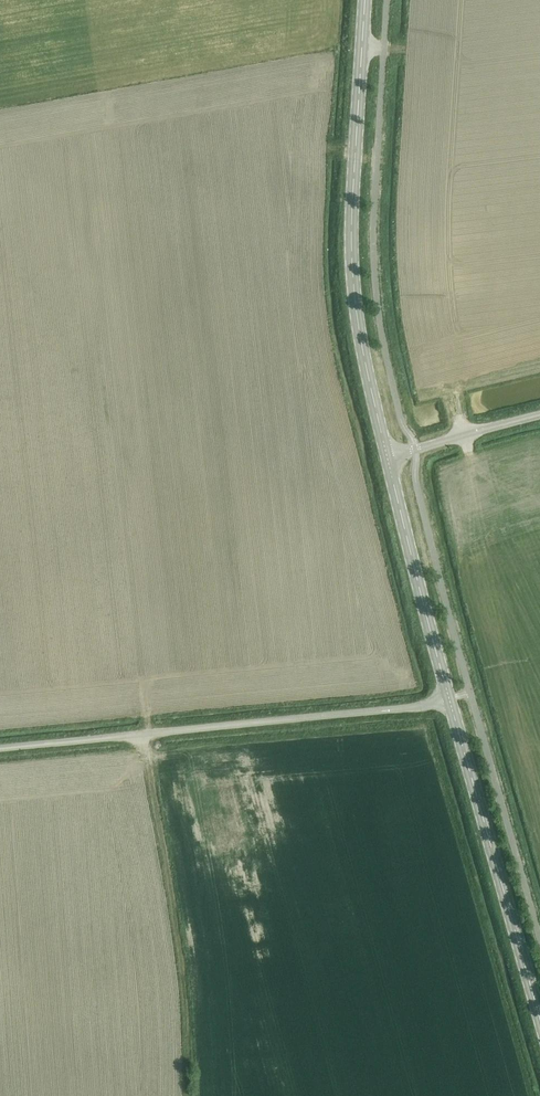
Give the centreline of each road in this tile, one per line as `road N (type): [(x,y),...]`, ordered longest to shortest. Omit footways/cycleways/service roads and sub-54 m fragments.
road 1 (tertiary): [(386,457),(351,270),(364,0)]
road 2 (unclassified): [(0,750),(450,700)]
road 3 (tertiary): [(539,1024),(450,700)]
road 4 (tertiary): [(450,700),(386,457)]
road 5 (unclassified): [(386,457),(539,417)]

